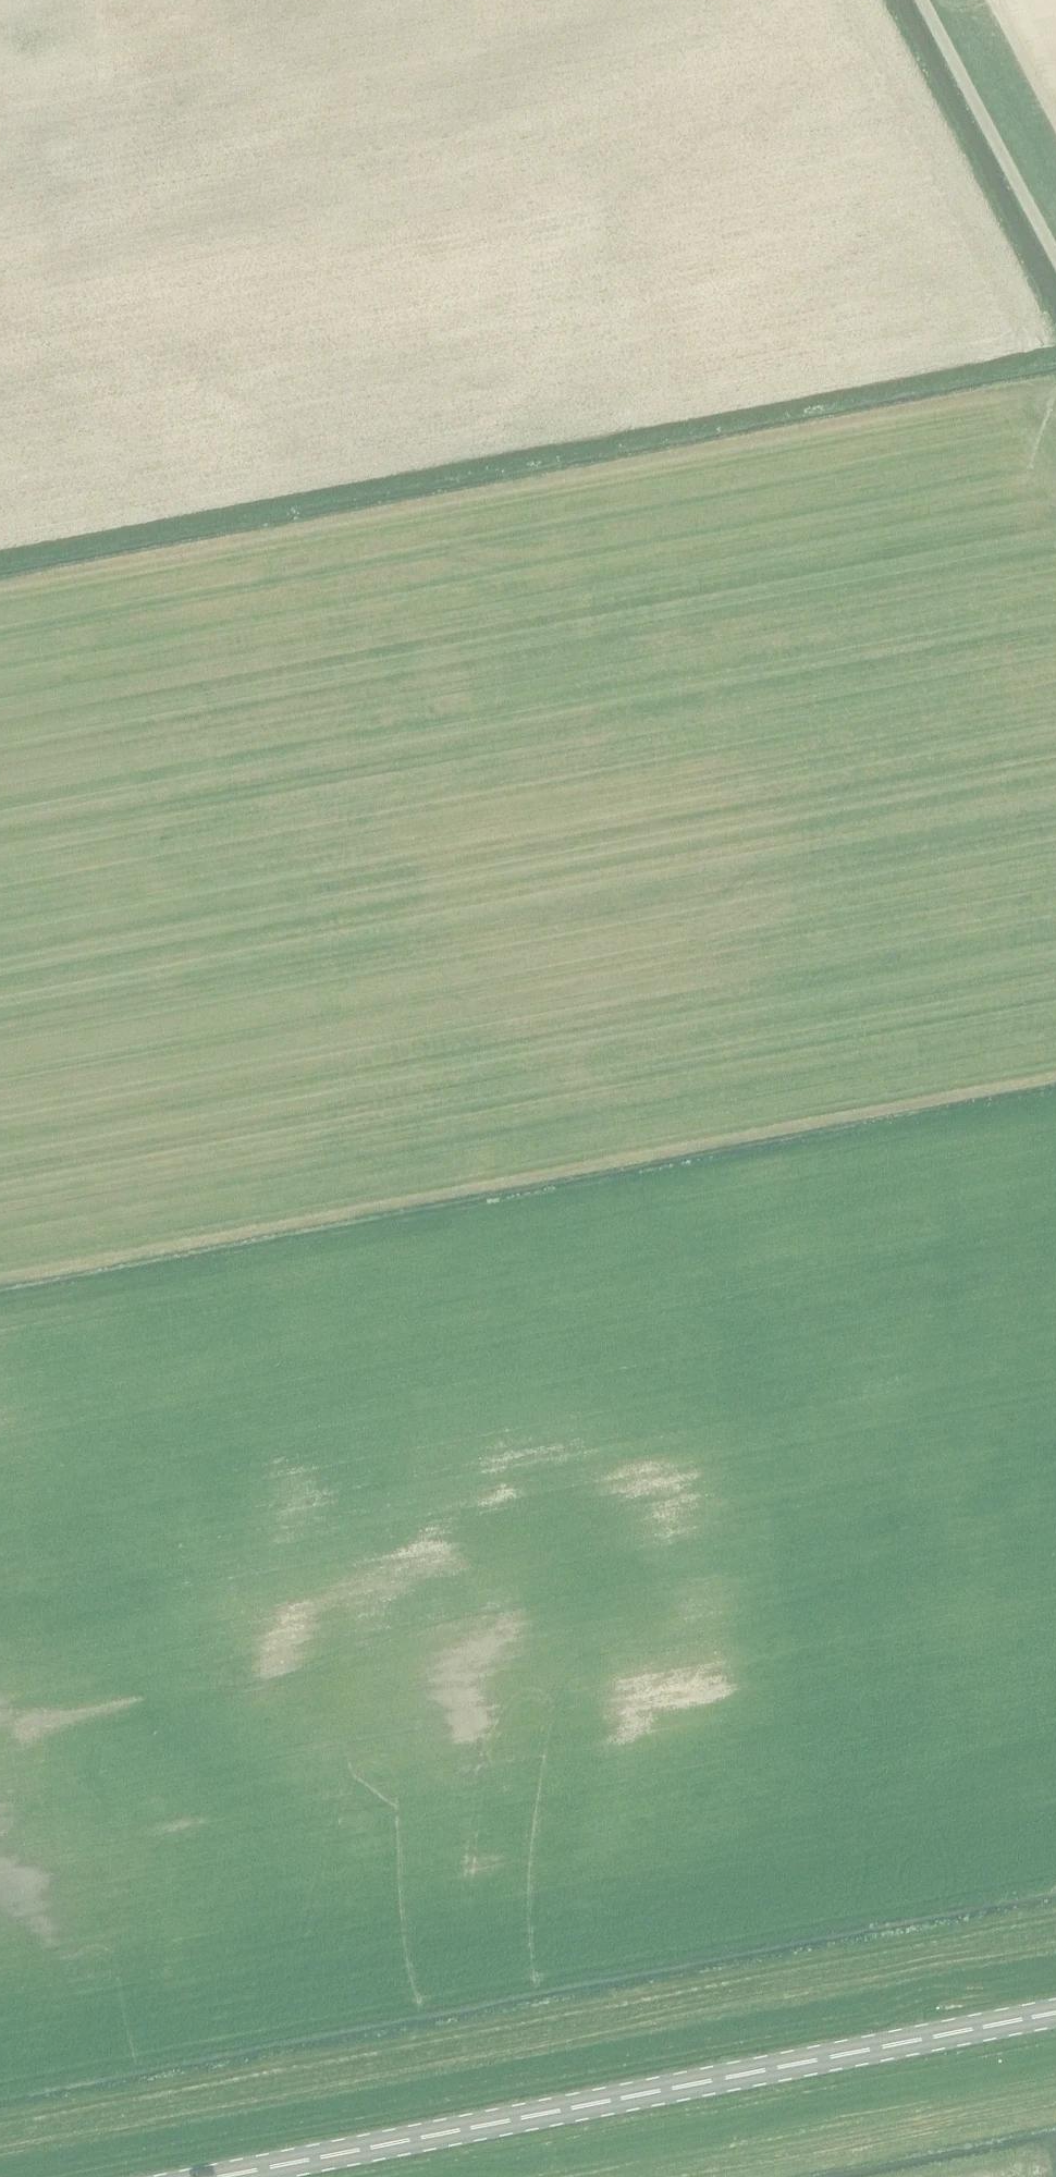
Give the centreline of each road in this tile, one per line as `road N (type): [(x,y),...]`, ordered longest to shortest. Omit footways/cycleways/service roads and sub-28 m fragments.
road 1 (secondary): [(240,2176),(1055,2014)]

